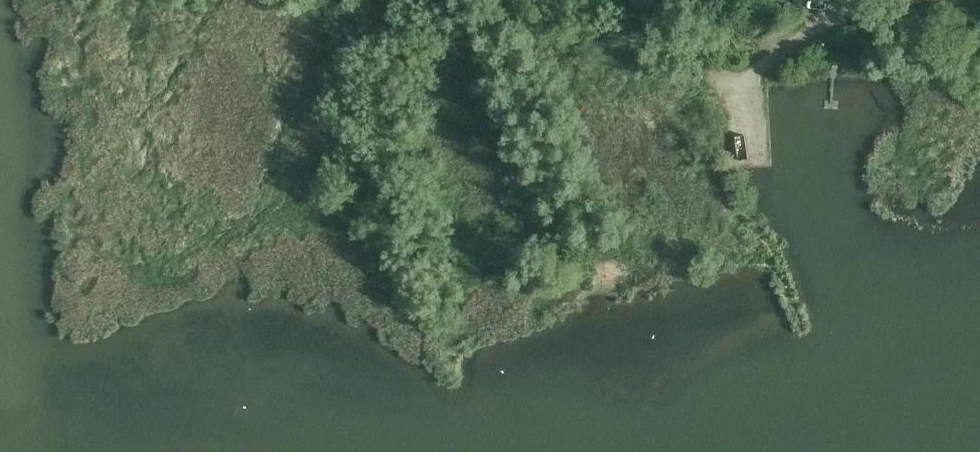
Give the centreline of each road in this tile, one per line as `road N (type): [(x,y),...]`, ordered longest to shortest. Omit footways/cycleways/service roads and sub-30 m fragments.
road 1 (track): [(885,0),(807,33),(754,71),(740,88),(741,156)]

